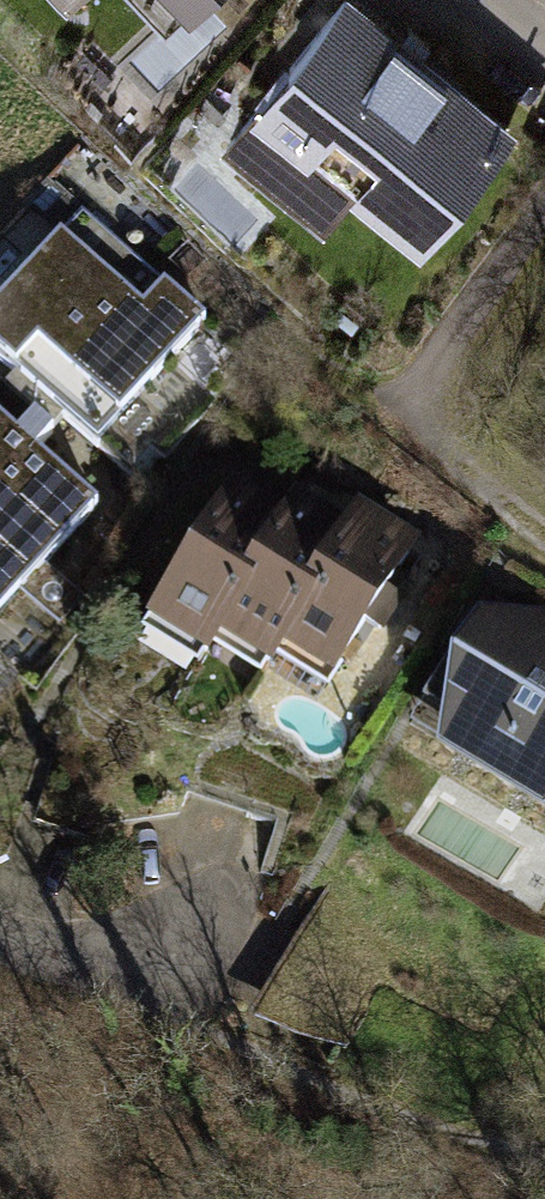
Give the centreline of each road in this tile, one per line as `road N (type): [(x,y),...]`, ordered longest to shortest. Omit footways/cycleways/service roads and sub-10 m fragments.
road 1 (residential): [(187,979),(0,933)]

